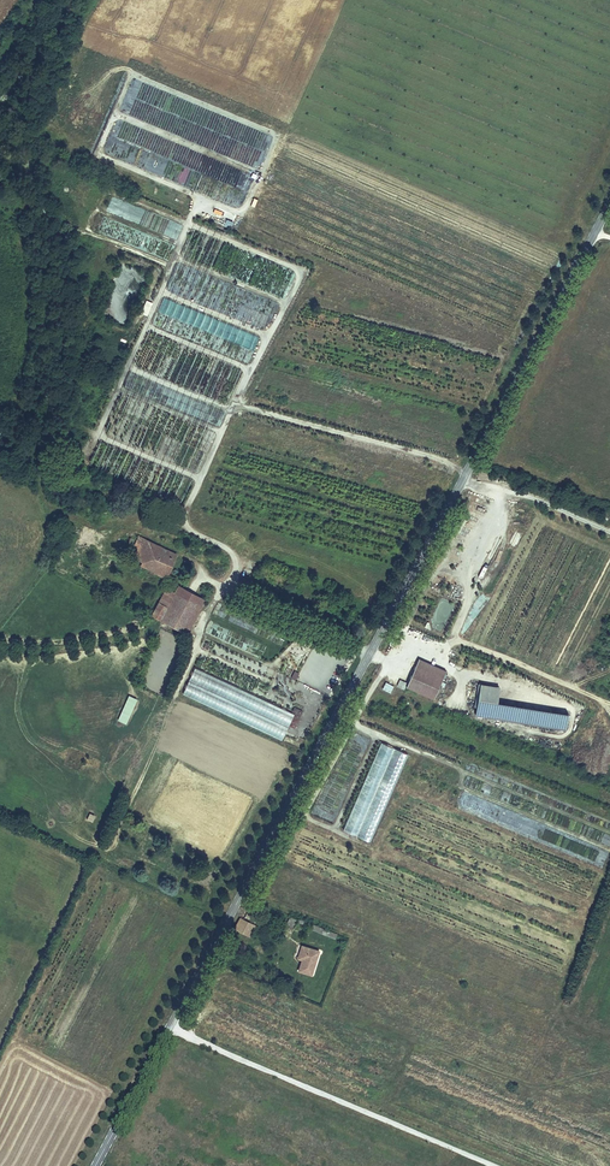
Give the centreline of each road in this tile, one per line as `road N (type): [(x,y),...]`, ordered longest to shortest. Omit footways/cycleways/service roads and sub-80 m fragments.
road 1 (secondary): [(96,1165),(609,204)]

